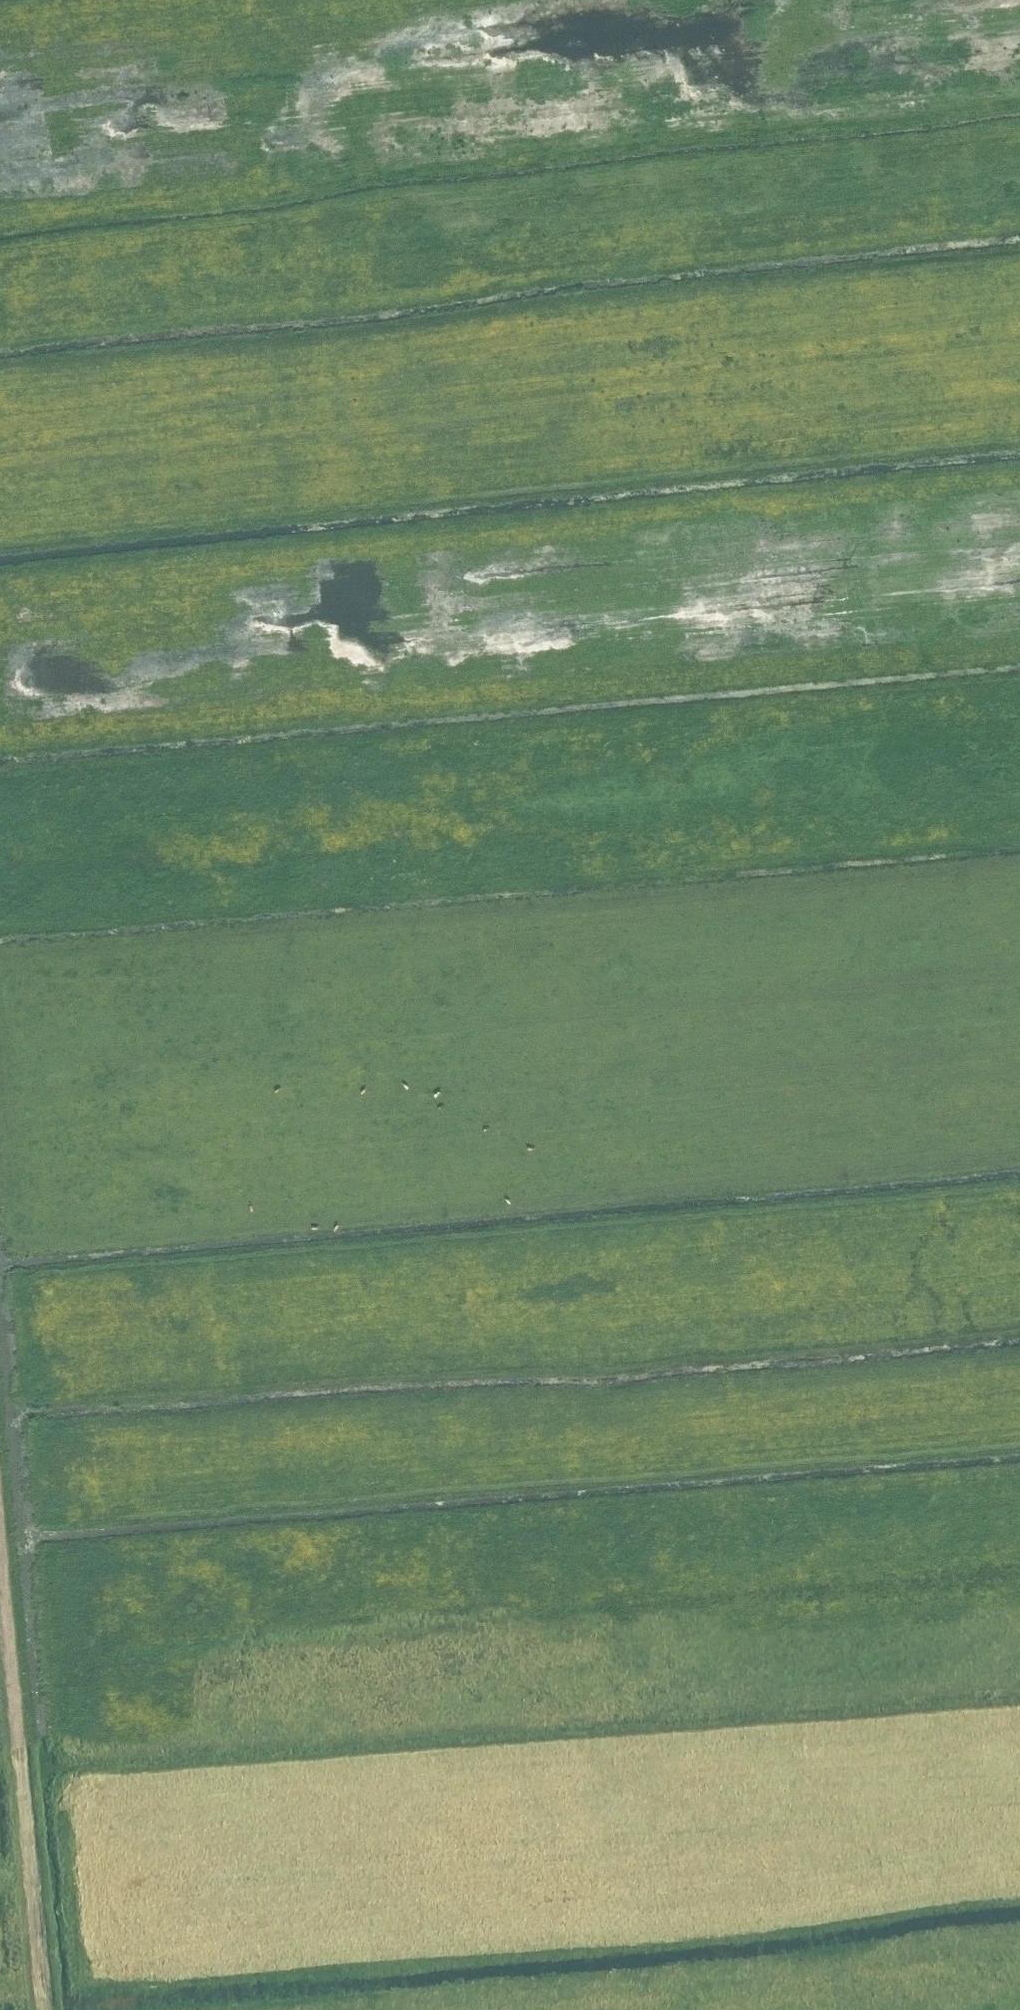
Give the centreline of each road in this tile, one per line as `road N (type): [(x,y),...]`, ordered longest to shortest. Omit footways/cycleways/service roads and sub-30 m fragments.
road 1 (track): [(43,2009),(0,1562)]

